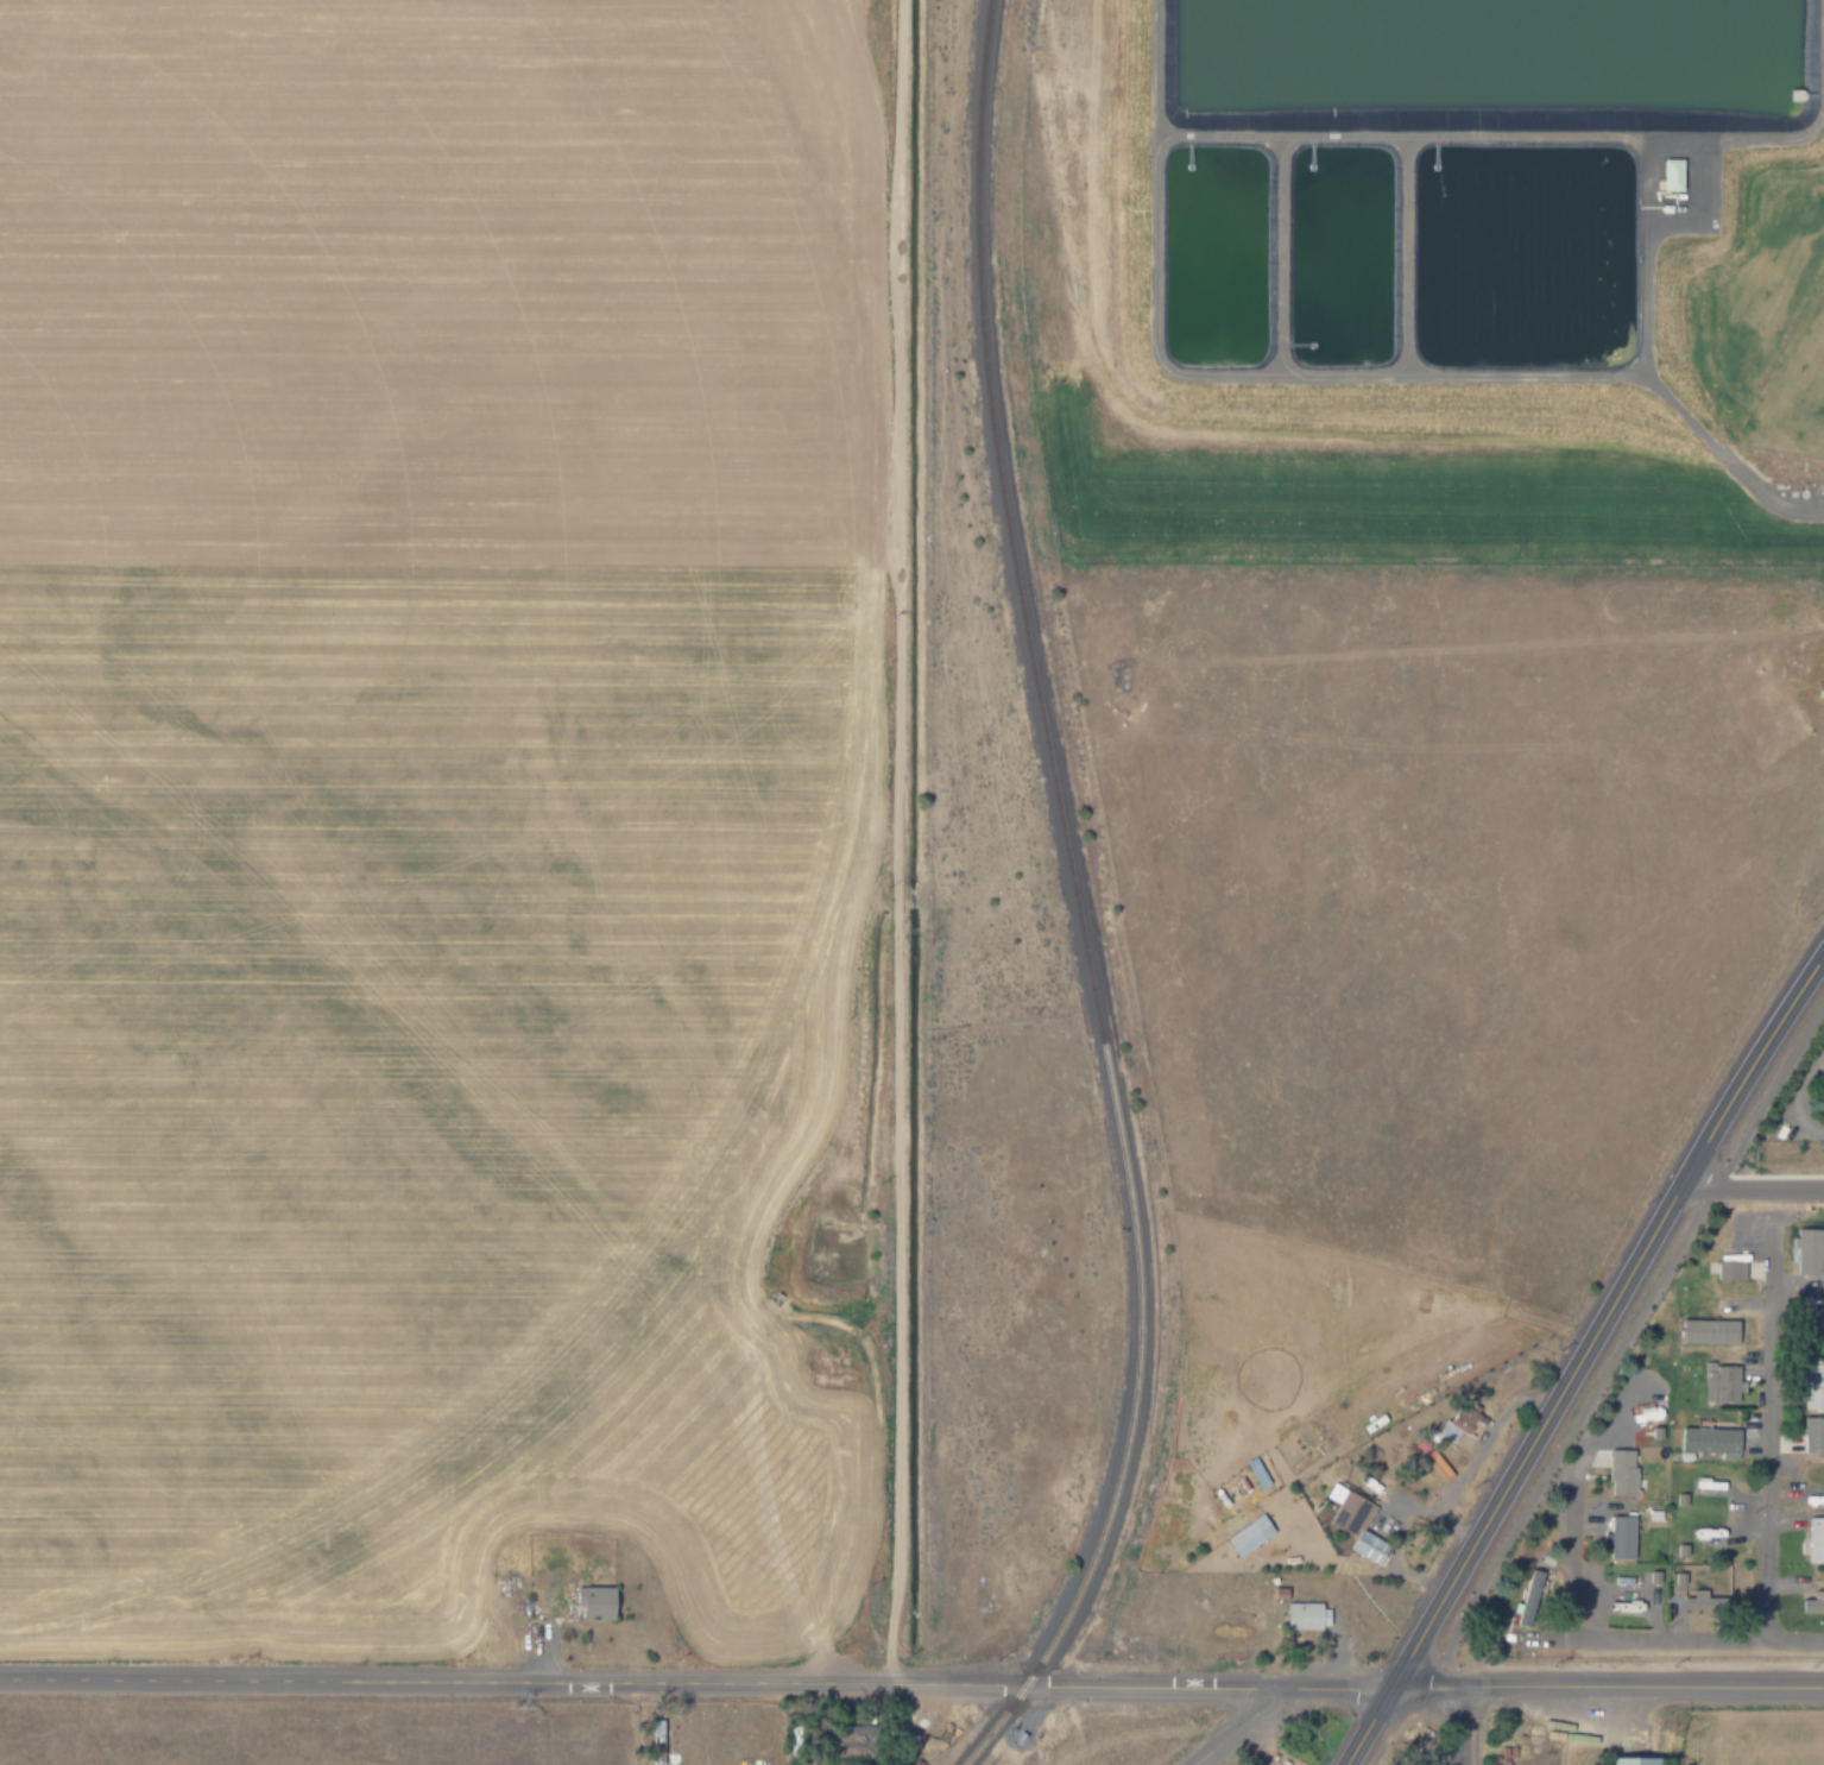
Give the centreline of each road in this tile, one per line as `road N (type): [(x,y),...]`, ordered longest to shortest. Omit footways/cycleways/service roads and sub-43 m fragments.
road 1 (residential): [(1823,1687),(0,1679)]
road 2 (secondary): [(1388,1689),(1681,1192),(1823,968)]
road 3 (residential): [(1771,1254),(1762,1638)]
road 4 (residential): [(1548,1635),(1823,1638)]
road 5 (residential): [(1681,1192),(1823,1191)]

